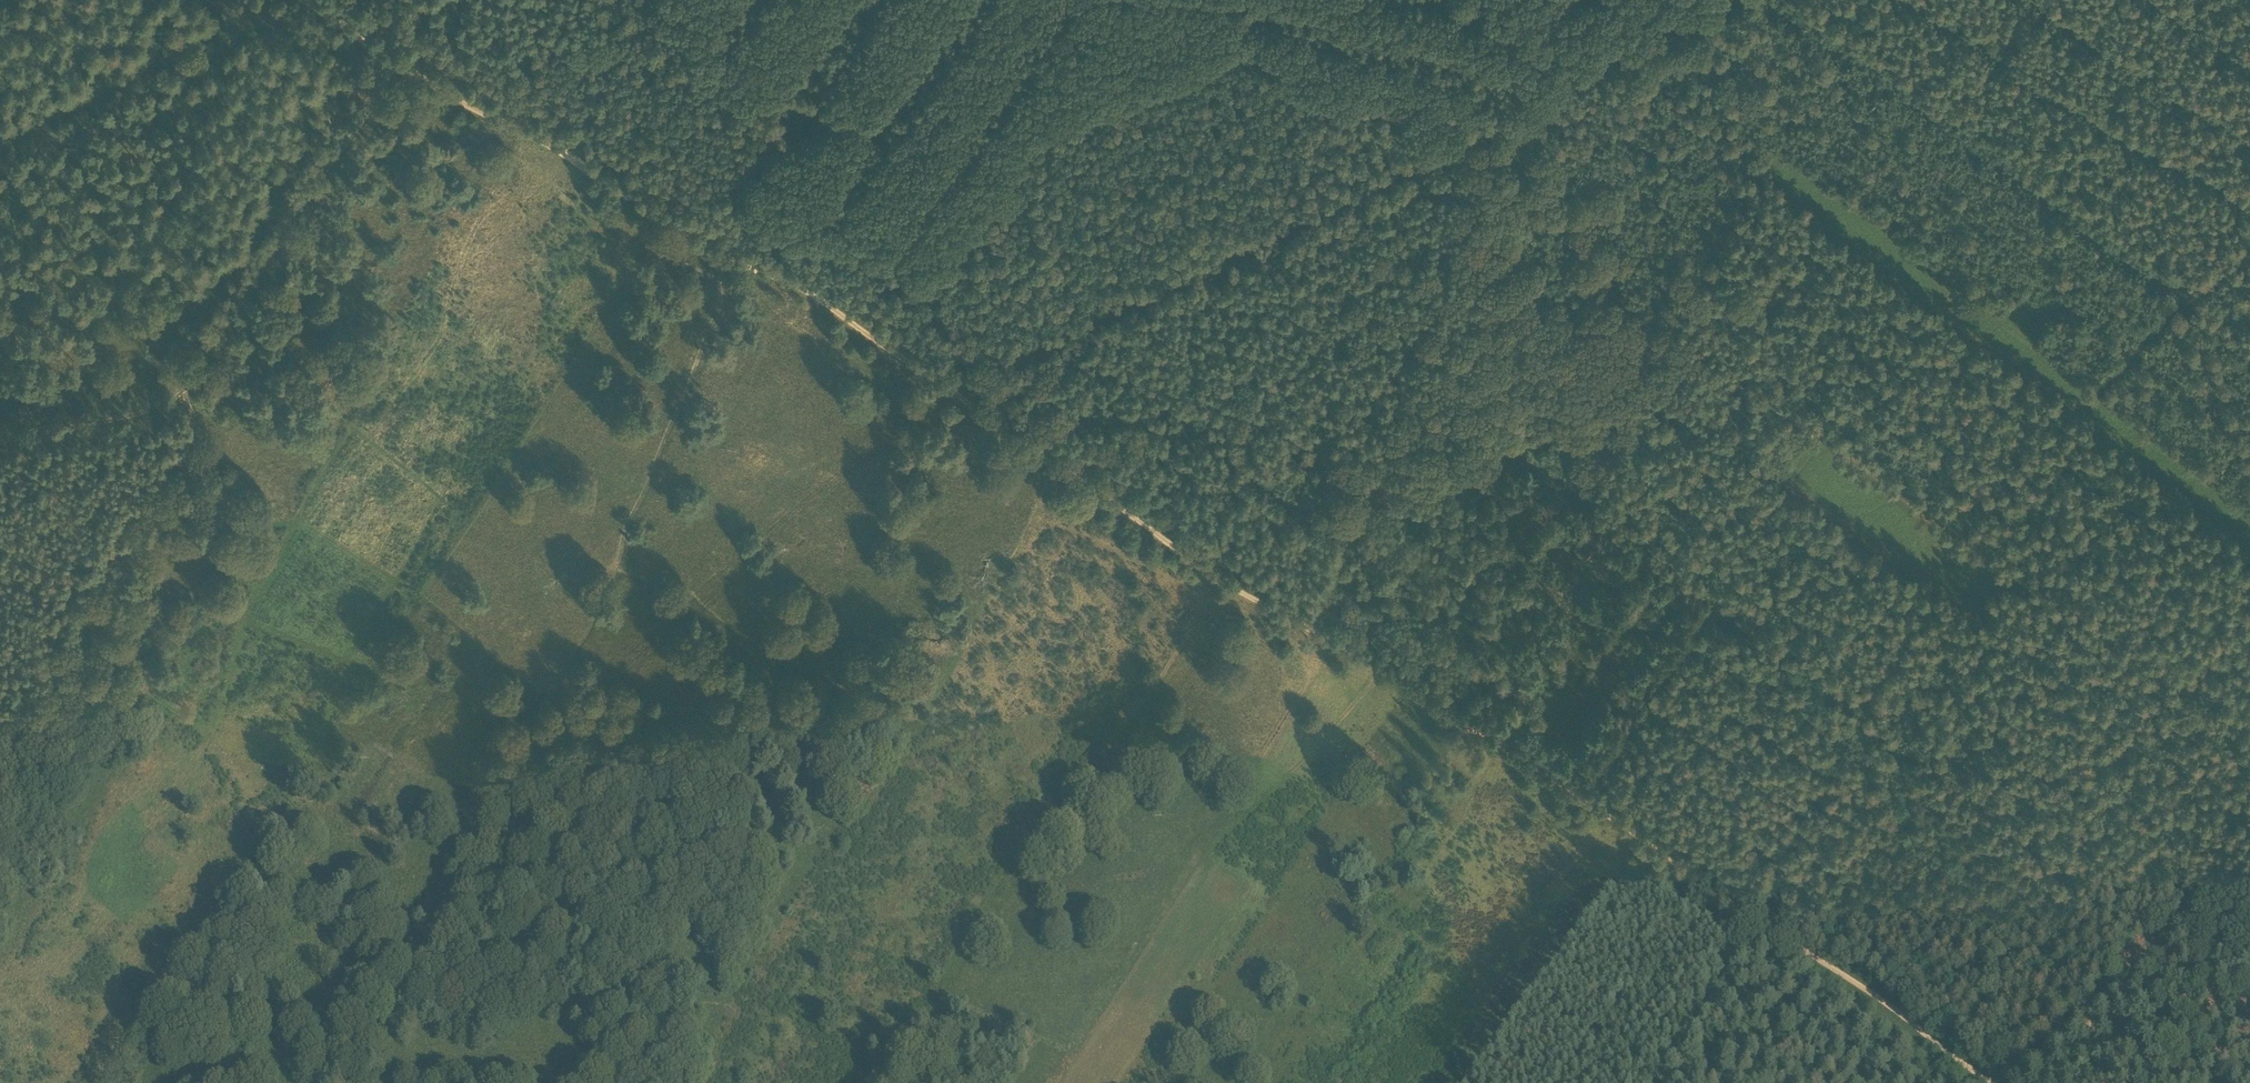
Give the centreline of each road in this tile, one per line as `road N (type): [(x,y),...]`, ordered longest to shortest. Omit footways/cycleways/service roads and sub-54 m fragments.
road 1 (track): [(1991,1082),(1470,728),(1202,567),(811,293),(719,256),(574,158),(415,76),(298,0)]
road 2 (track): [(394,62),(181,394),(0,440)]
road 3 (track): [(181,394),(186,431),(126,505),(117,553),(145,688),(188,721)]
road 4 (track): [(2017,1082),(2249,860)]
road 5 (track): [(1473,0),(1579,64),(1703,0)]
road 6 (track): [(2249,236),(2084,401)]
road 7 (track): [(1470,728),(1583,560)]

